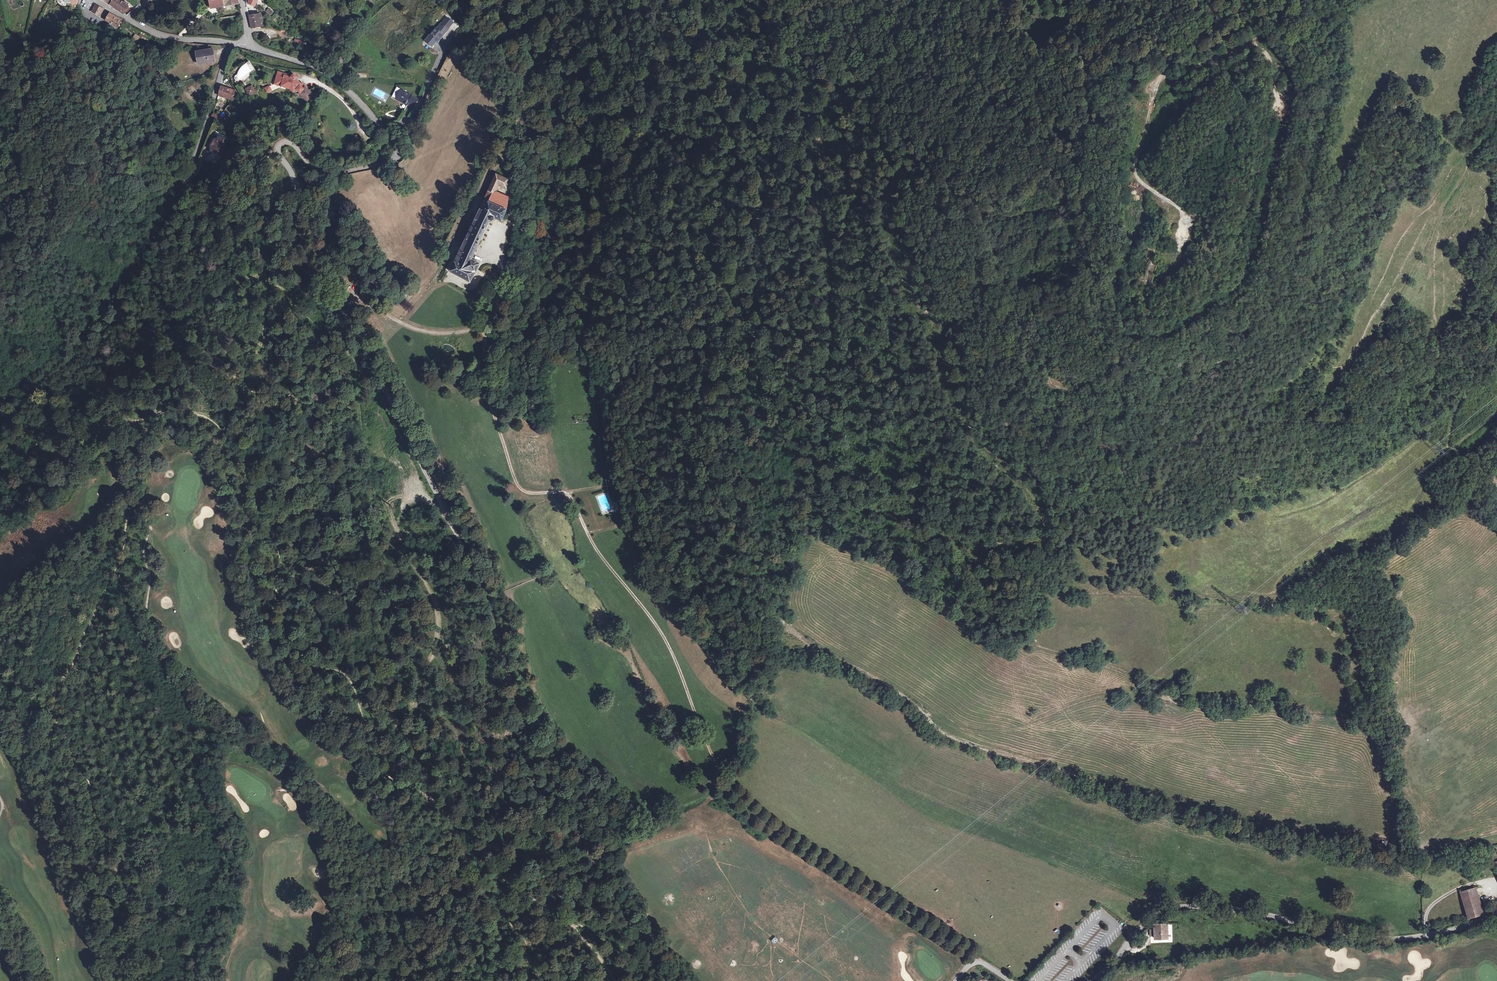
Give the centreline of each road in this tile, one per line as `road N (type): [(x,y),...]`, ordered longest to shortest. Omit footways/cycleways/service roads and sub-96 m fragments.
road 1 (track): [(978,959),(766,824),(731,788),(664,636),(589,537),(571,491),(525,492),(514,480),(485,389),(481,330),(416,328),(320,279)]
road 2 (unclassified): [(666,980),(609,889),(528,724),(499,624),(347,314)]
road 3 (track): [(815,649),(906,697),(945,735),(1253,823),(1419,846),(1496,830)]
road 4 (track): [(392,771),(346,674),(310,660),(283,623),(280,552),(264,507),(207,416),(165,413),(147,428),(115,568)]
road 5 (track): [(588,346),(624,485),(664,554),(746,641),(815,649),(755,594),(776,515)]
road 6 (unclassified): [(247,45),(341,81),(398,152),(330,176),(285,142),(275,145),(299,201),(302,247),(347,314)]
road 7 (track): [(1228,16),(1217,14),(1088,82),(1095,139),(1071,186),(1070,241),(1049,356)]
road 8 (unclassified): [(1496,916),(1398,939),(1180,907),(1147,922),(1096,980)]
road 9 (track): [(0,437),(9,402),(48,355),(83,337),(108,310),(186,178)]
road 10 (track): [(55,698),(54,716),(131,894),(151,980)]
road 11 (track): [(1162,77),(1135,174),(1185,217),(1177,259)]
road 12 (track): [(620,980),(576,924),(514,886),(470,874)]
road 13 (track): [(1162,77),(1254,43),(1272,60),(1279,104)]
road 14 (track): [(1162,77),(1296,1)]
road 15 (track): [(55,698),(115,568)]
road 16 (residential): [(228,42),(186,178)]
road 17 (track): [(470,874),(448,814),(392,771)]

